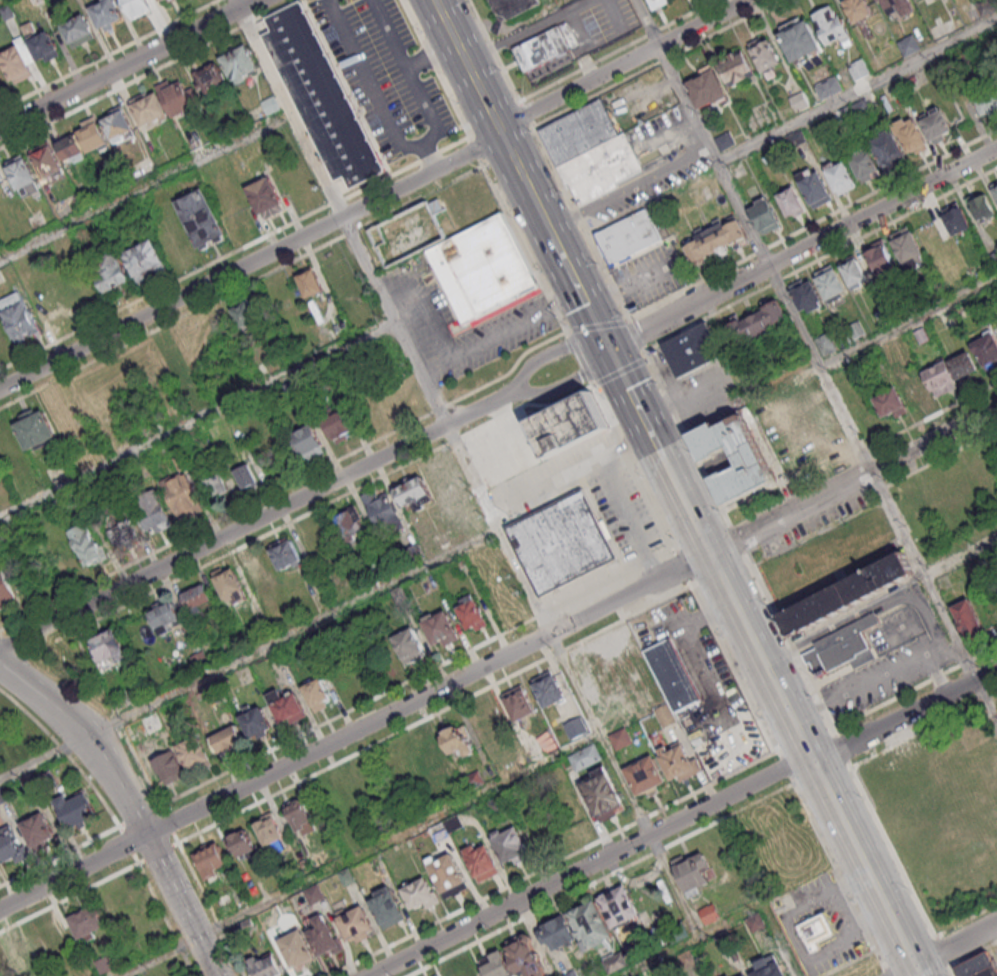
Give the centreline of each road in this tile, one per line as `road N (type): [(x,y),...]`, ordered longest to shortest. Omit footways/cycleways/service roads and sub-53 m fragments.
road 1 (residential): [(712,553),(0,910)]
road 2 (residential): [(510,394),(0,650)]
road 3 (residential): [(504,135),(0,390)]
road 4 (residential): [(811,755),(370,975)]
road 5 (primary): [(922,975),(712,553)]
road 6 (residential): [(609,347),(996,148)]
road 7 (tertiary): [(219,975),(111,765),(71,719),(0,664)]
road 8 (residential): [(712,553),(996,407)]
road 9 (residential): [(257,0),(0,130)]
road 10 (residential): [(500,127),(748,0)]
road 11 (primary): [(532,192),(436,0)]
road 12 (residential): [(815,763),(996,670)]
road 13 (primary): [(609,347),(554,237)]

